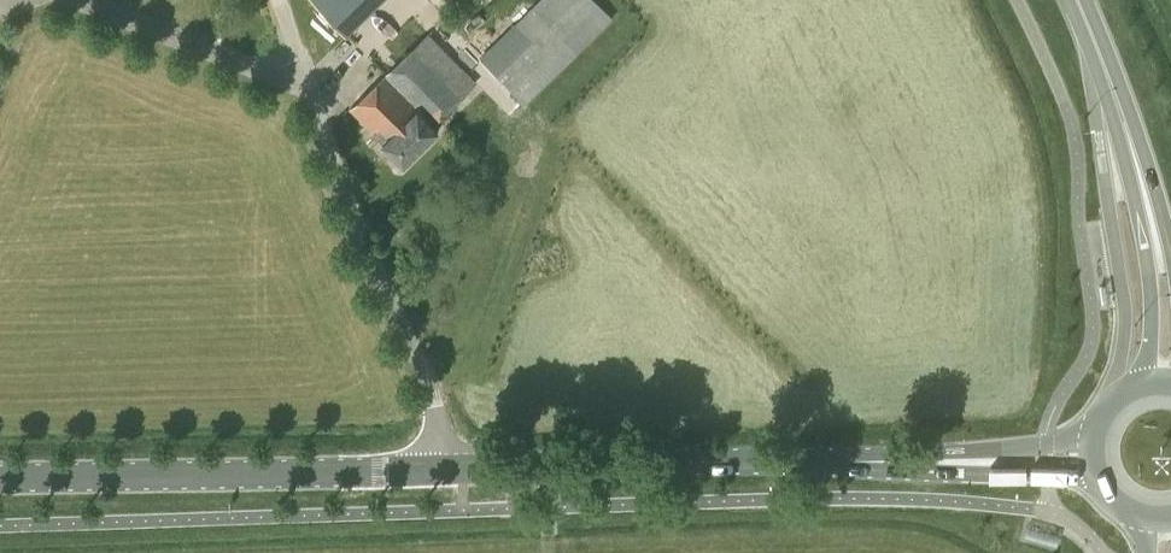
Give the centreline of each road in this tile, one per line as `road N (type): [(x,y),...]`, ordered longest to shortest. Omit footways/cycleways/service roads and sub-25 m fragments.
road 1 (secondary): [(439,472),(1087,461)]
road 2 (unclassified): [(439,472),(438,429),(293,48)]
road 3 (secondary): [(0,481),(439,472)]
road 4 (primary): [(1165,382),(1160,271),(1122,125),(1073,0)]
road 5 (primary): [(1165,382),(1129,388),(1106,404),(1090,432),(1087,461)]

